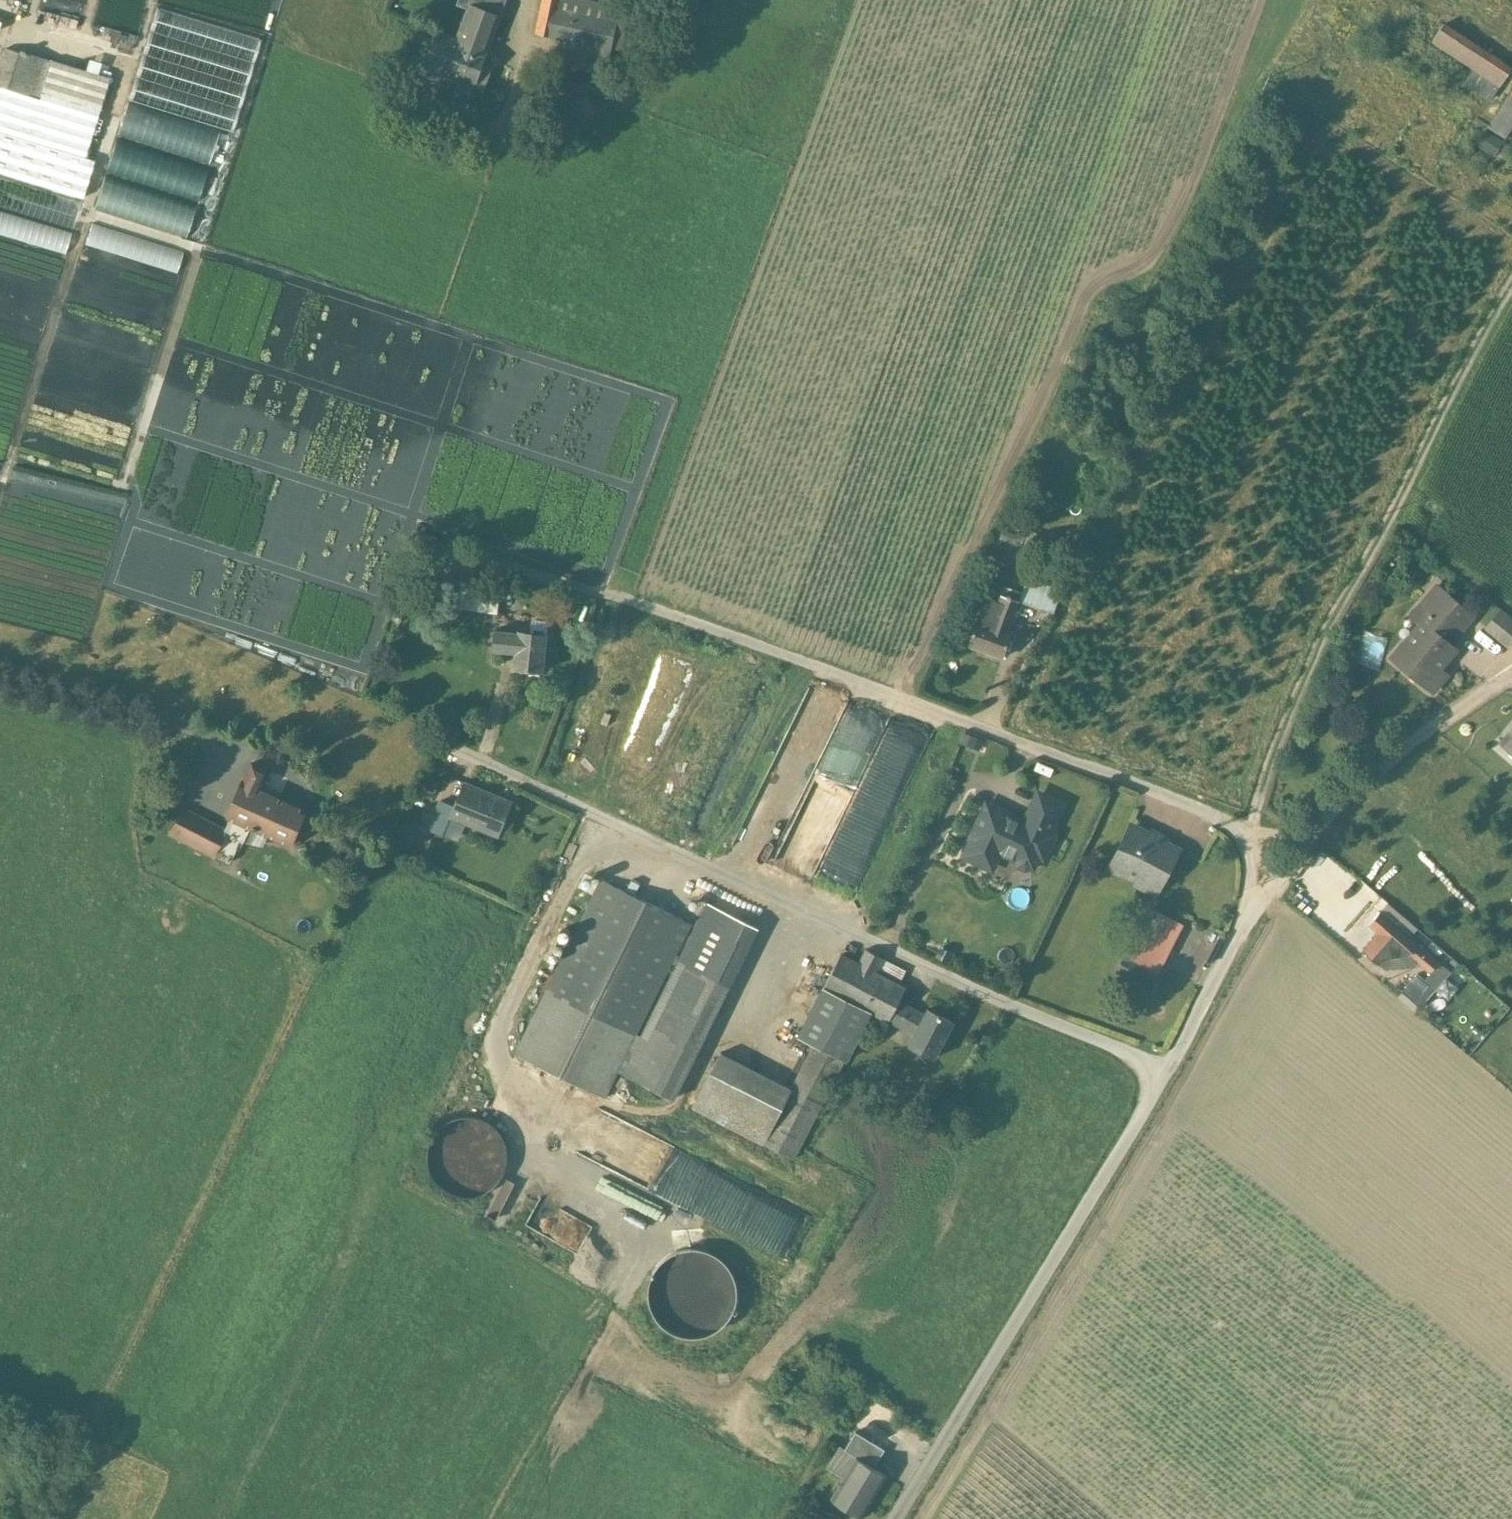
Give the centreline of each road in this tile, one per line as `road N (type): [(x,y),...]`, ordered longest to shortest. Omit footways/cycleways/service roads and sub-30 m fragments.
road 1 (unclassified): [(1249,840),(1243,934),(894,1518)]
road 2 (unclassified): [(620,612),(1121,785),(1249,840)]
road 3 (unclassified): [(1249,840),(1314,675),(1462,364),(1511,280)]

